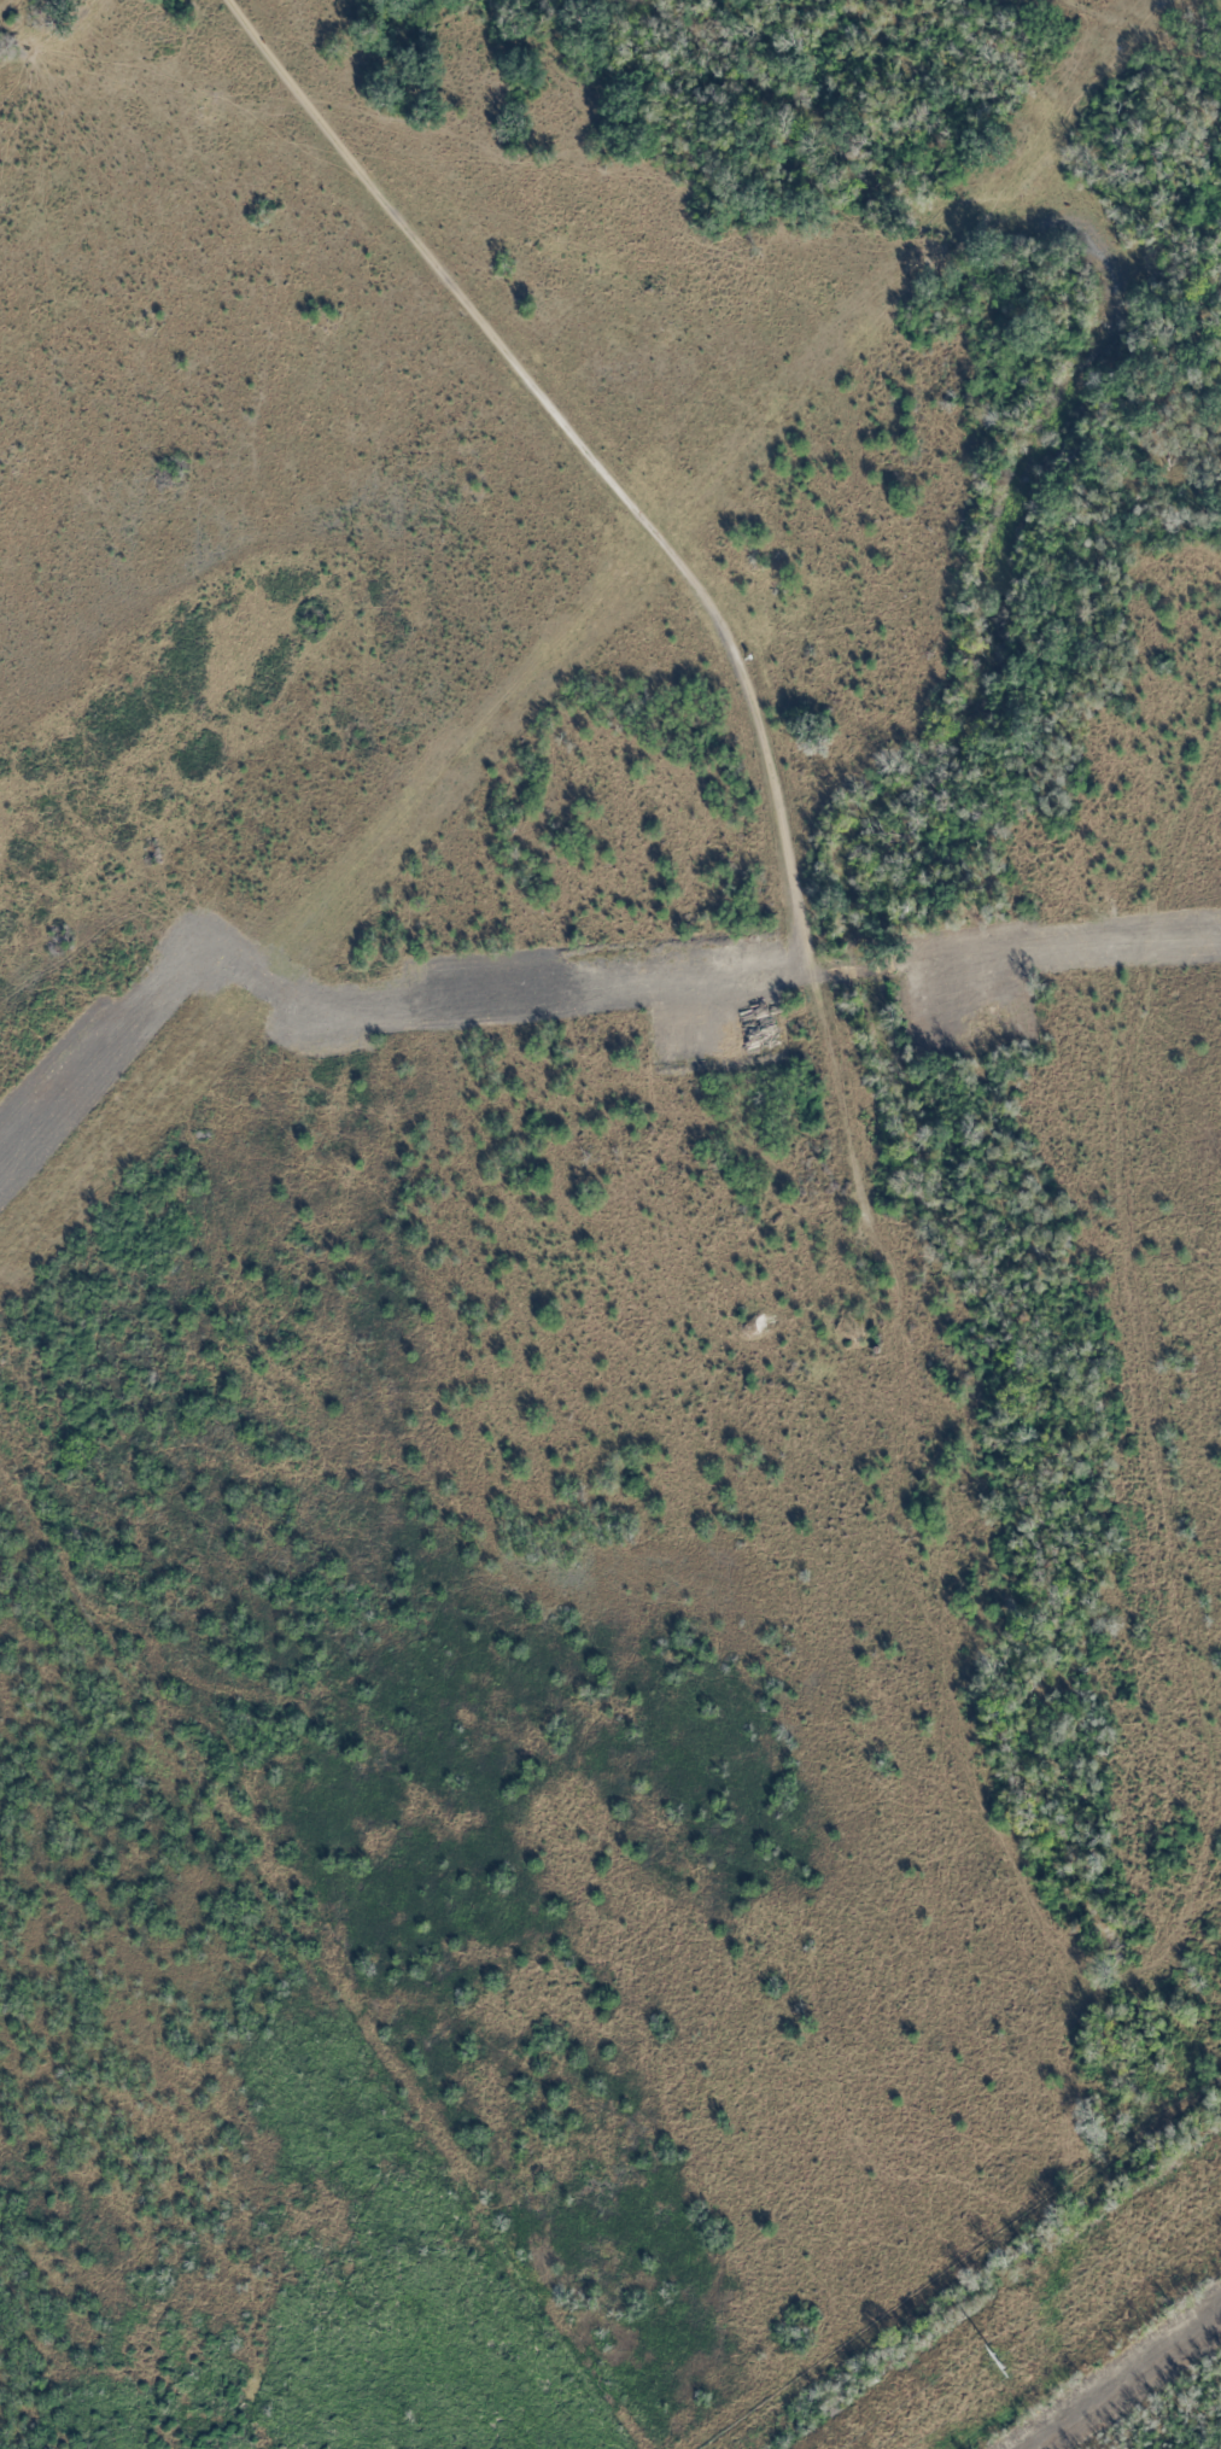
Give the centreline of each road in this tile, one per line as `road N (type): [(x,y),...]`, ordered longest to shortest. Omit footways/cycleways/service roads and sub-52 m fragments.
road 1 (track): [(1220,149),(996,0)]

